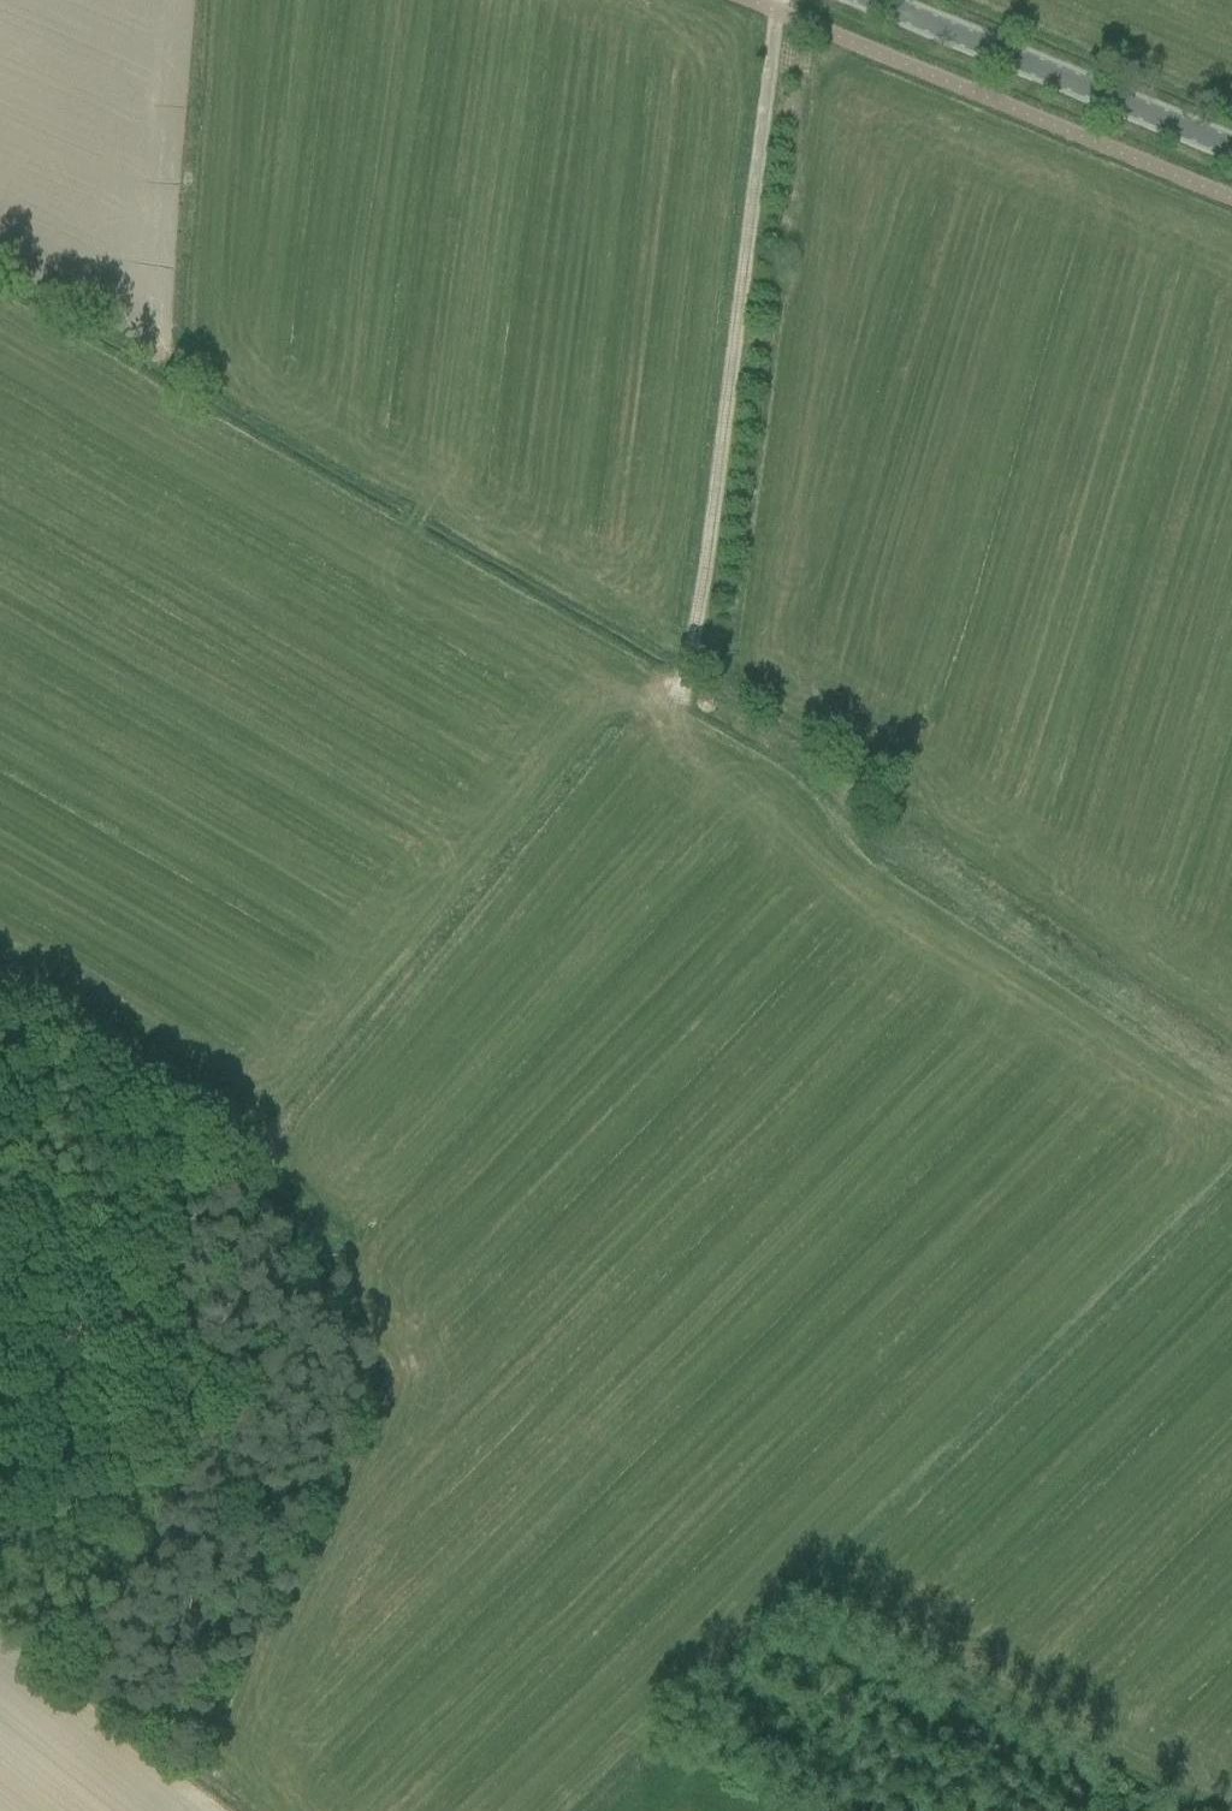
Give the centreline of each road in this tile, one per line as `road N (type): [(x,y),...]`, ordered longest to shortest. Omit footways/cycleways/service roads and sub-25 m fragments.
road 1 (secondary): [(1231,148),(872,0)]

